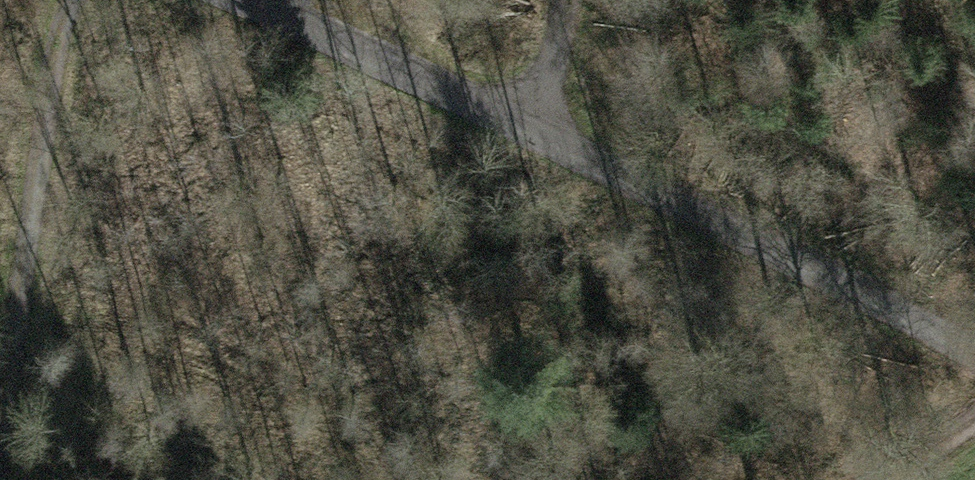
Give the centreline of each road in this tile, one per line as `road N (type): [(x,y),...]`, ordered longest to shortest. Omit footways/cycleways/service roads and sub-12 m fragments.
road 1 (track): [(85,0),(0,467)]
road 2 (track): [(974,355),(557,141)]
road 3 (track): [(557,141),(243,0)]
road 4 (track): [(582,0),(557,141)]

